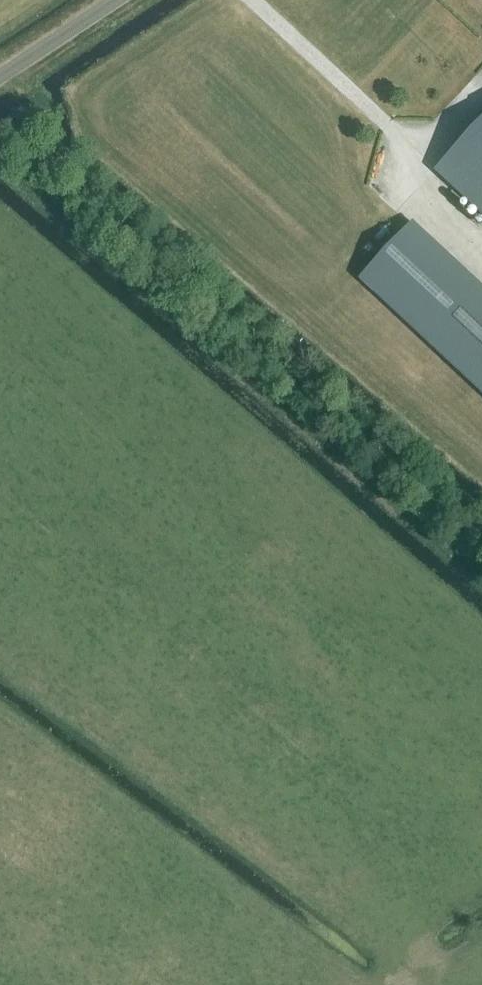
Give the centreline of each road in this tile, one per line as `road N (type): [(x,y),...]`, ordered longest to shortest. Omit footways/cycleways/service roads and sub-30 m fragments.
road 1 (unclassified): [(0,78),(117,0)]

